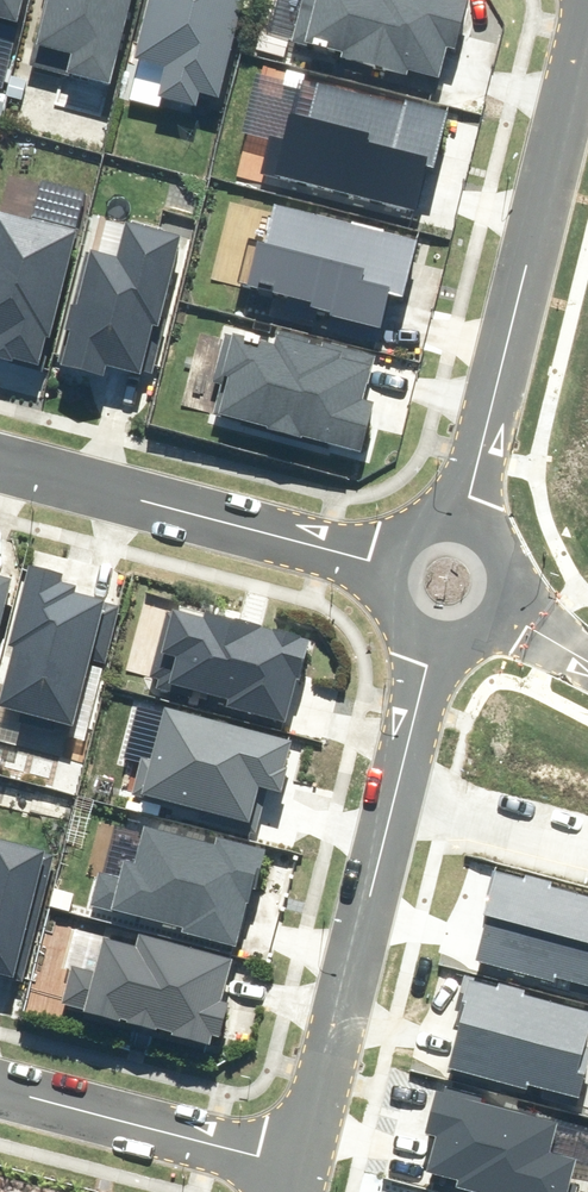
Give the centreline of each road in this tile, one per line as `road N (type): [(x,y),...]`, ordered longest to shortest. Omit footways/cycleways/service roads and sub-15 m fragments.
road 1 (residential): [(458,536),(587,22)]
road 2 (residential): [(0,467),(396,573)]
road 3 (residential): [(300,1170),(394,795)]
road 4 (residential): [(300,1170),(0,1093)]
road 5 (residential): [(587,841),(394,795)]
road 6 (residential): [(394,795),(434,635)]

